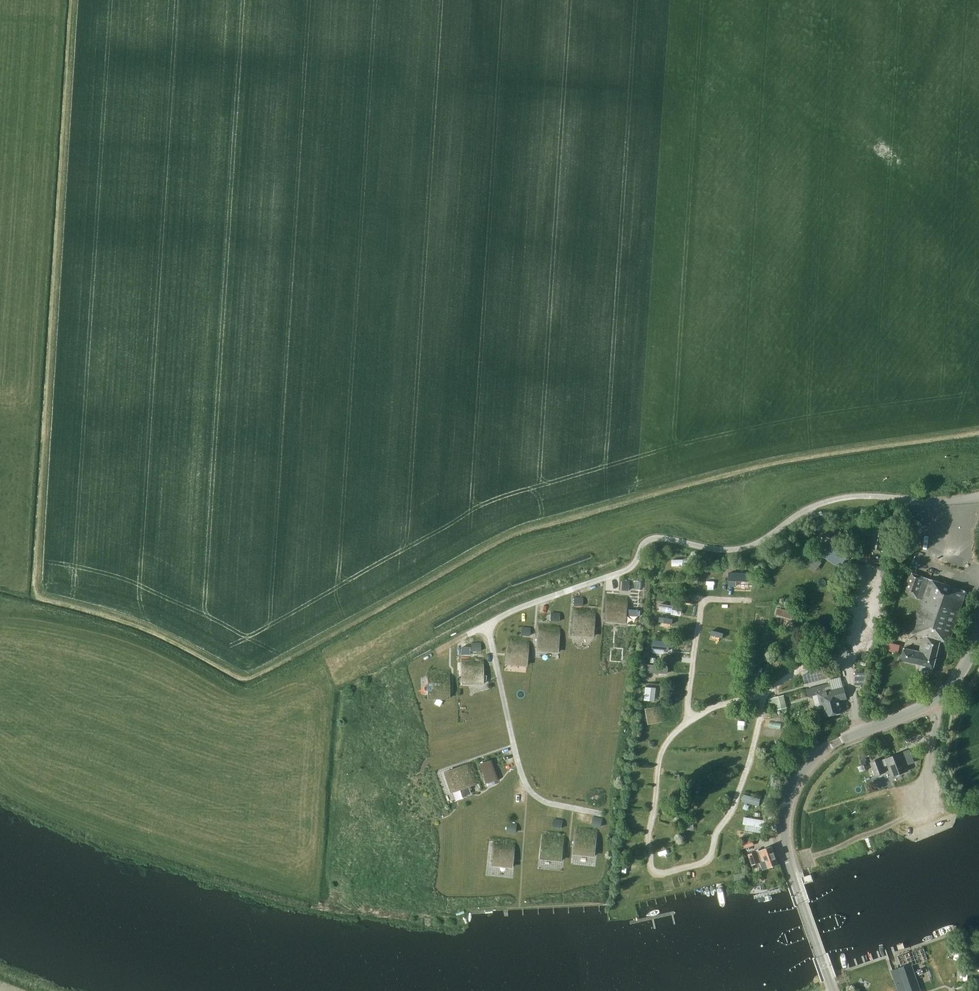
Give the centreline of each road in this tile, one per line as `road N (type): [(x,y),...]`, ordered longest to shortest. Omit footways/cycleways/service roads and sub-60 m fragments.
road 1 (secondary): [(833,990),(788,862),(788,798),(828,746),(946,691),(978,625)]

